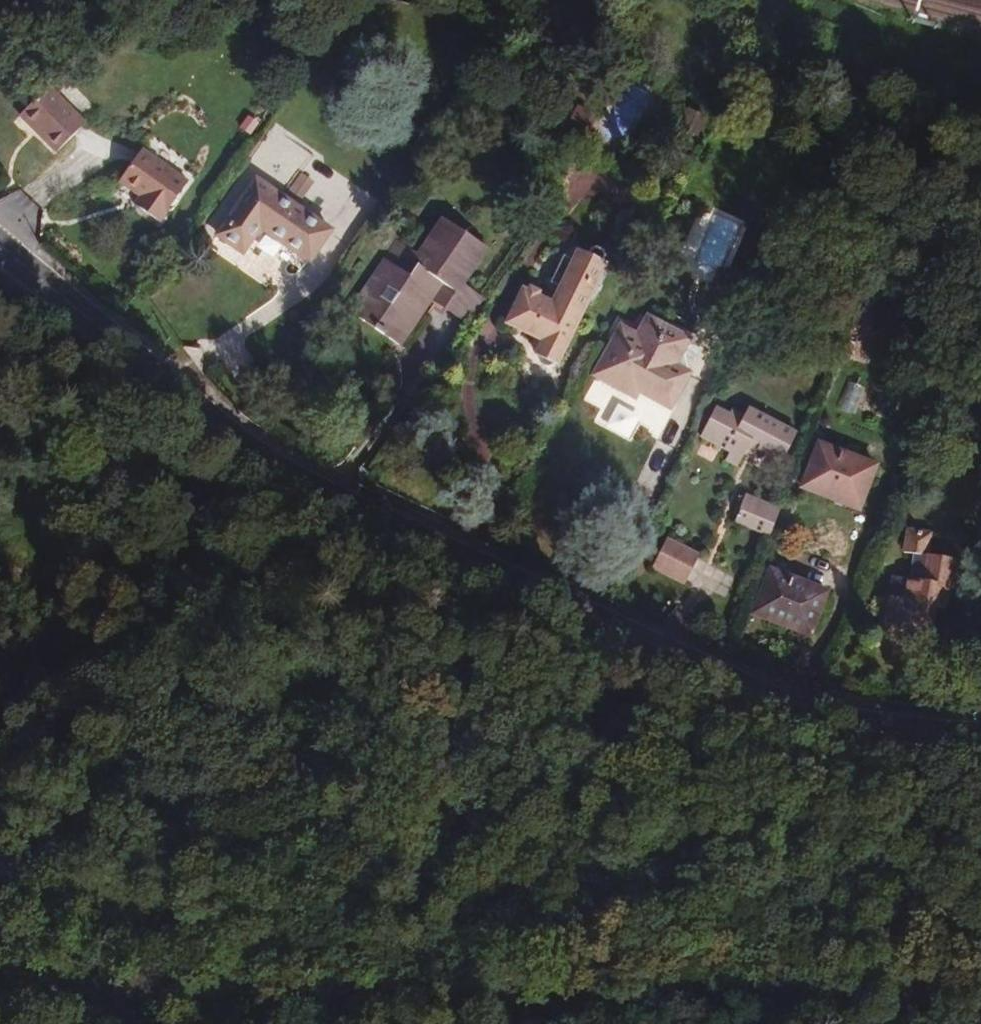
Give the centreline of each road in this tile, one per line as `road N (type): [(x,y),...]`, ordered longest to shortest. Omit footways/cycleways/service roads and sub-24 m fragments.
road 1 (tertiary): [(980,739),(795,713),(304,488),(0,244)]
road 2 (track): [(0,908),(327,835),(921,767),(980,742)]

